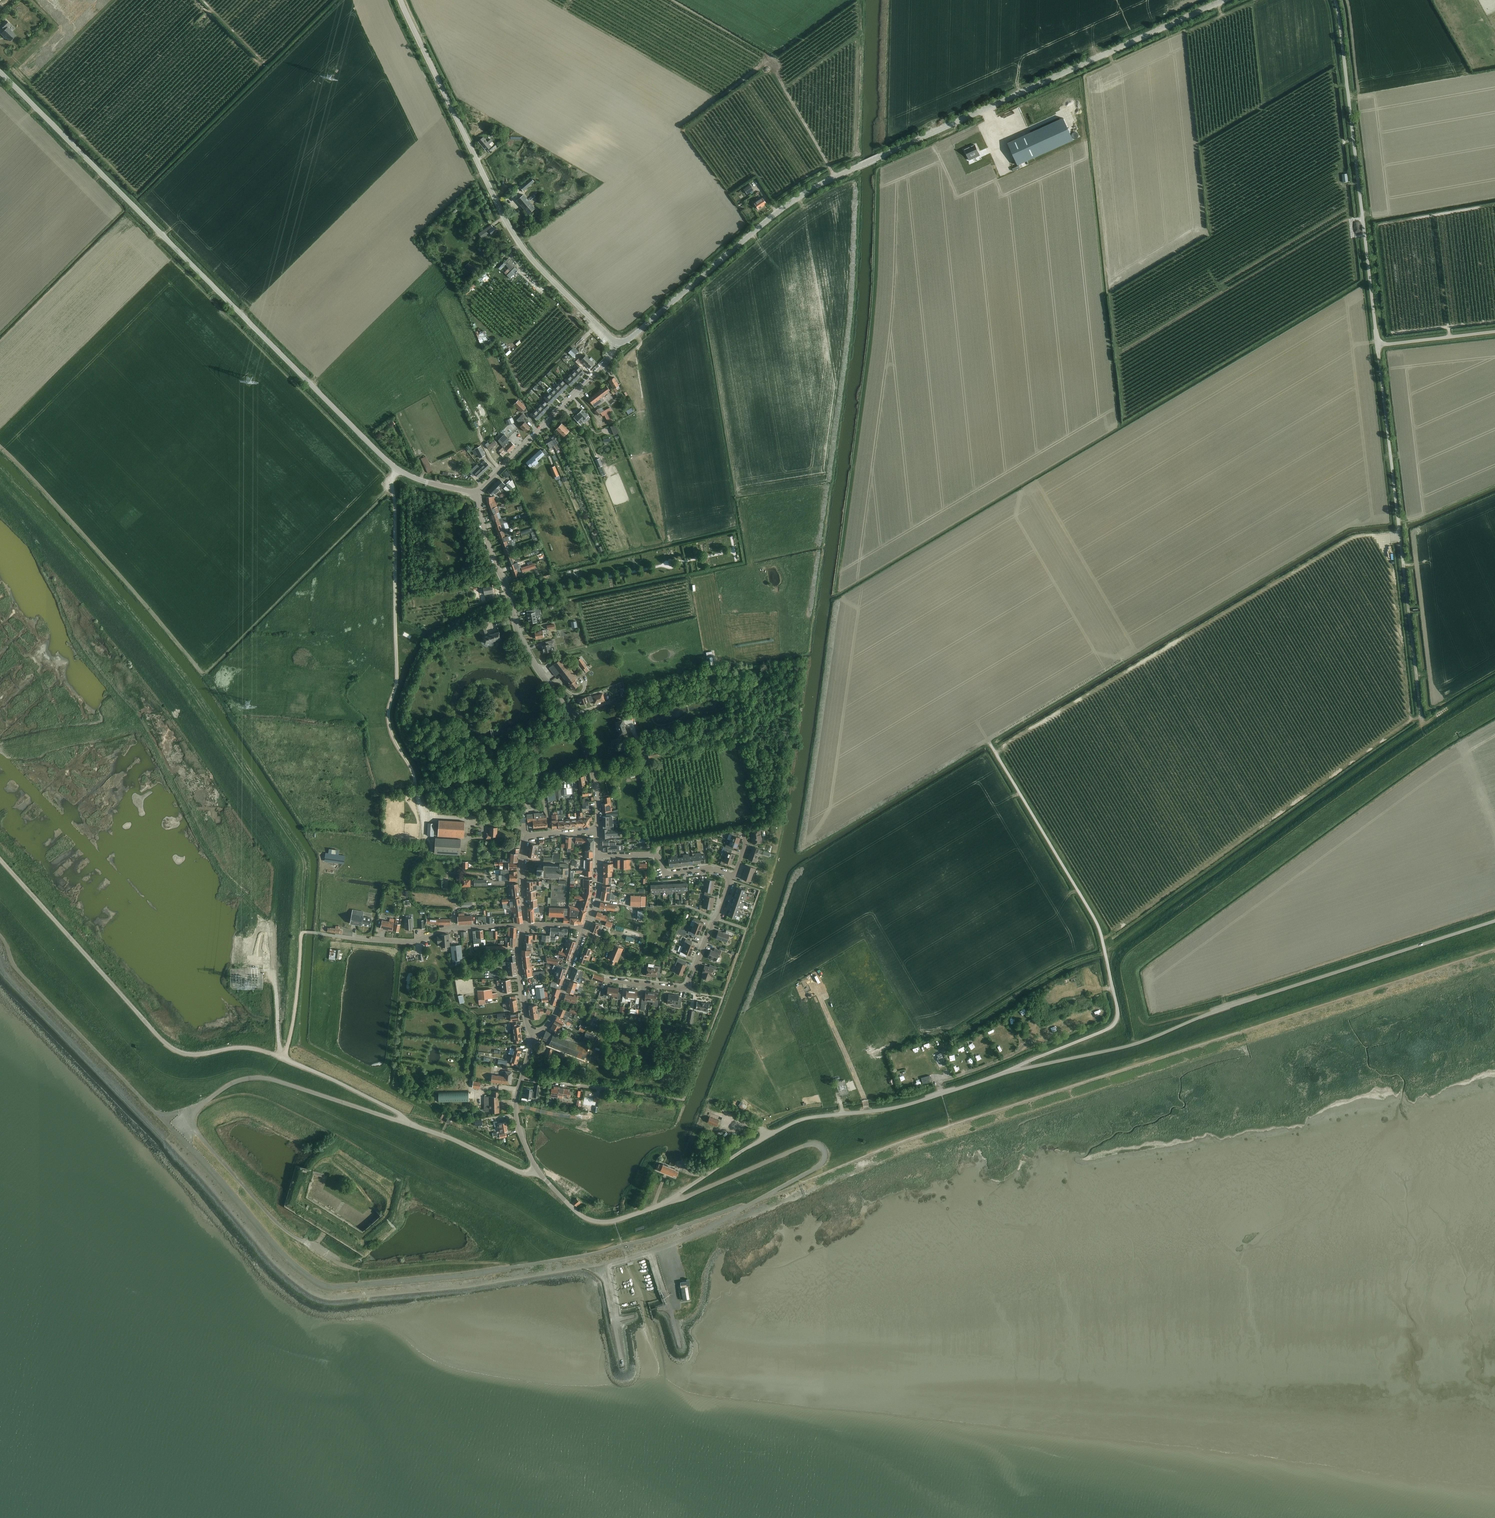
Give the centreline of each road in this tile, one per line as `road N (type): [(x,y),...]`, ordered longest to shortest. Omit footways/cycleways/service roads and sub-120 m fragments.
road 1 (tertiary): [(618,342),(835,176),(1224,0)]
road 2 (unclassified): [(479,496),(395,469),(0,74)]
road 3 (track): [(1494,951),(951,1125)]
road 4 (track): [(954,1036),(1059,970),(1106,953),(1421,726)]
road 5 (unclassified): [(1011,1070),(1135,1044),(1494,921)]
road 6 (unclassified): [(614,1320),(603,1269),(704,1231),(818,1168),(825,1154),(805,1146),(671,1199)]
road 7 (unclassified): [(403,1121),(254,1077),(192,1113),(202,1139),(282,1228),(359,1269)]
road 8 (unclassified): [(1011,1070),(1114,1025),(1118,1006),(1096,921),(989,742)]
road 9 (tertiary): [(618,342),(517,241),(400,0)]
road 10 (unclassified): [(1422,721),(1378,347)]
road 11 (unclassified): [(671,1199),(802,1120),(900,1108),(1011,1070)]
road 12 (track): [(273,1054),(241,1048),(187,1054),(170,1046),(0,859)]
road 13 (unclassified): [(1378,347),(1334,0)]
road 14 (tertiary): [(572,712),(523,648),(479,496)]
road 15 (residential): [(315,933),(411,943),(444,929),(524,925)]
road 16 (tertiary): [(479,496),(606,364),(618,342)]
road 17 (residential): [(572,712),(761,668)]
road 18 (residential): [(526,925),(526,840),(598,831)]
road 19 (residential): [(606,980),(686,988),(716,918)]
road 20 (track): [(359,1269),(512,1269)]
road 21 (unclassified): [(403,1121),(273,1054)]
road 22 (residential): [(732,877),(709,868),(666,873),(651,853),(598,855)]
road 23 (unclassified): [(535,1170),(518,1171),(403,1121)]
road 24 (unclassified): [(671,1199),(594,1221),(548,1184)]
road 25 (track): [(824,1160),(951,1125)]
road 26 (track): [(284,1058),(305,932)]

